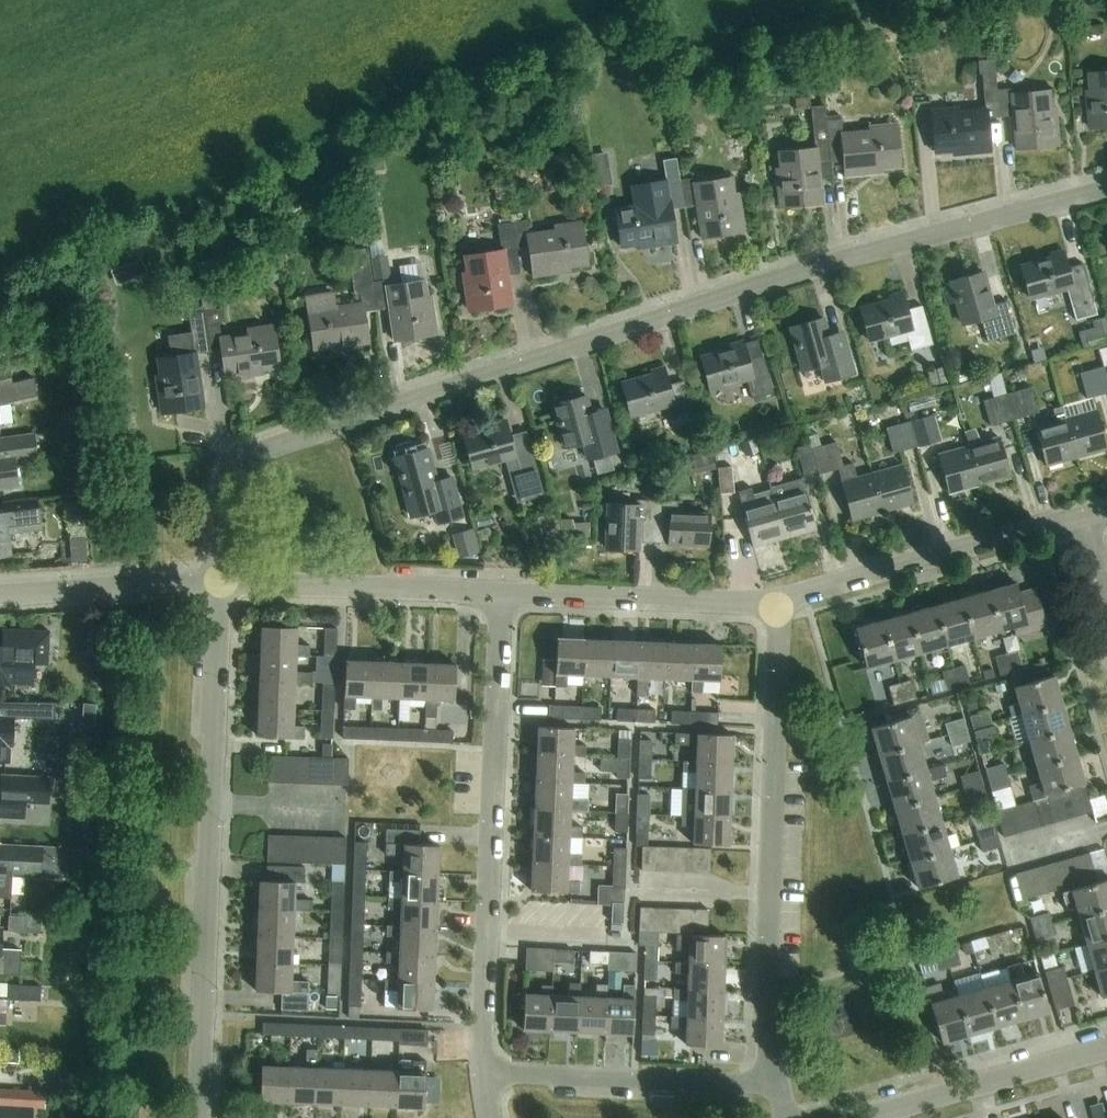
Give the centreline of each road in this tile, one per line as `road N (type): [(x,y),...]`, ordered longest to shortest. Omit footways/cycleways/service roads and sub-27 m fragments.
road 1 (residential): [(221,579),(225,493),(244,459),(898,244),(1106,188)]
road 2 (residential): [(195,1117),(221,579)]
road 3 (residential): [(777,1084),(764,995),(781,602)]
road 4 (residential): [(483,1073),(498,593)]
road 5 (residential): [(1083,515),(781,602)]
road 6 (residential): [(777,1084),(483,1073)]
road 7 (residential): [(781,602),(498,593)]
road 8 (residential): [(498,593),(221,579)]
road 9 (residential): [(863,1117),(1106,1047)]
road 10 (residential): [(221,579),(0,593)]

